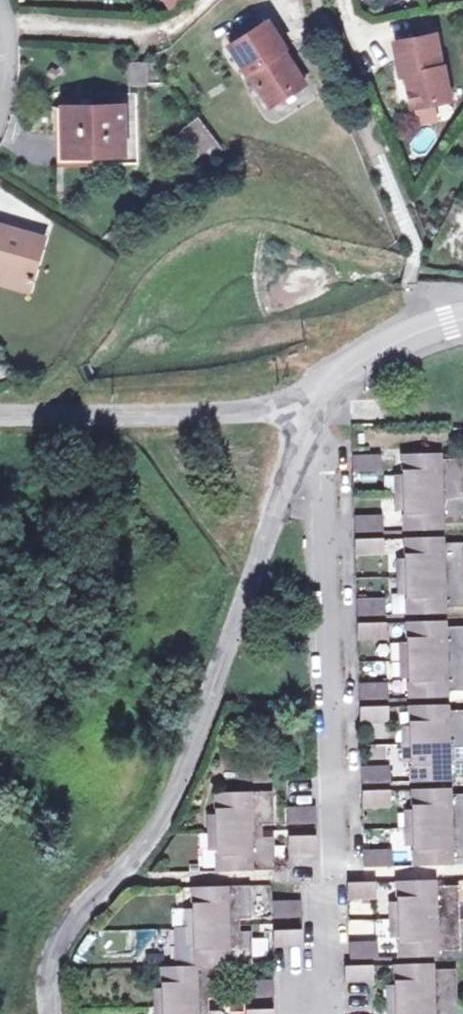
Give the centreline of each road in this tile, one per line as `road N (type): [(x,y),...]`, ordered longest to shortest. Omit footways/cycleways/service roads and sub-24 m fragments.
road 1 (residential): [(49,1013),(56,948),(71,921),(145,849),(181,795),(300,441)]
road 2 (residential): [(300,441),(322,473),(334,1001),(325,1013)]
road 3 (residential): [(0,417),(311,410)]
road 4 (residential): [(311,410),(358,357),(462,318)]

